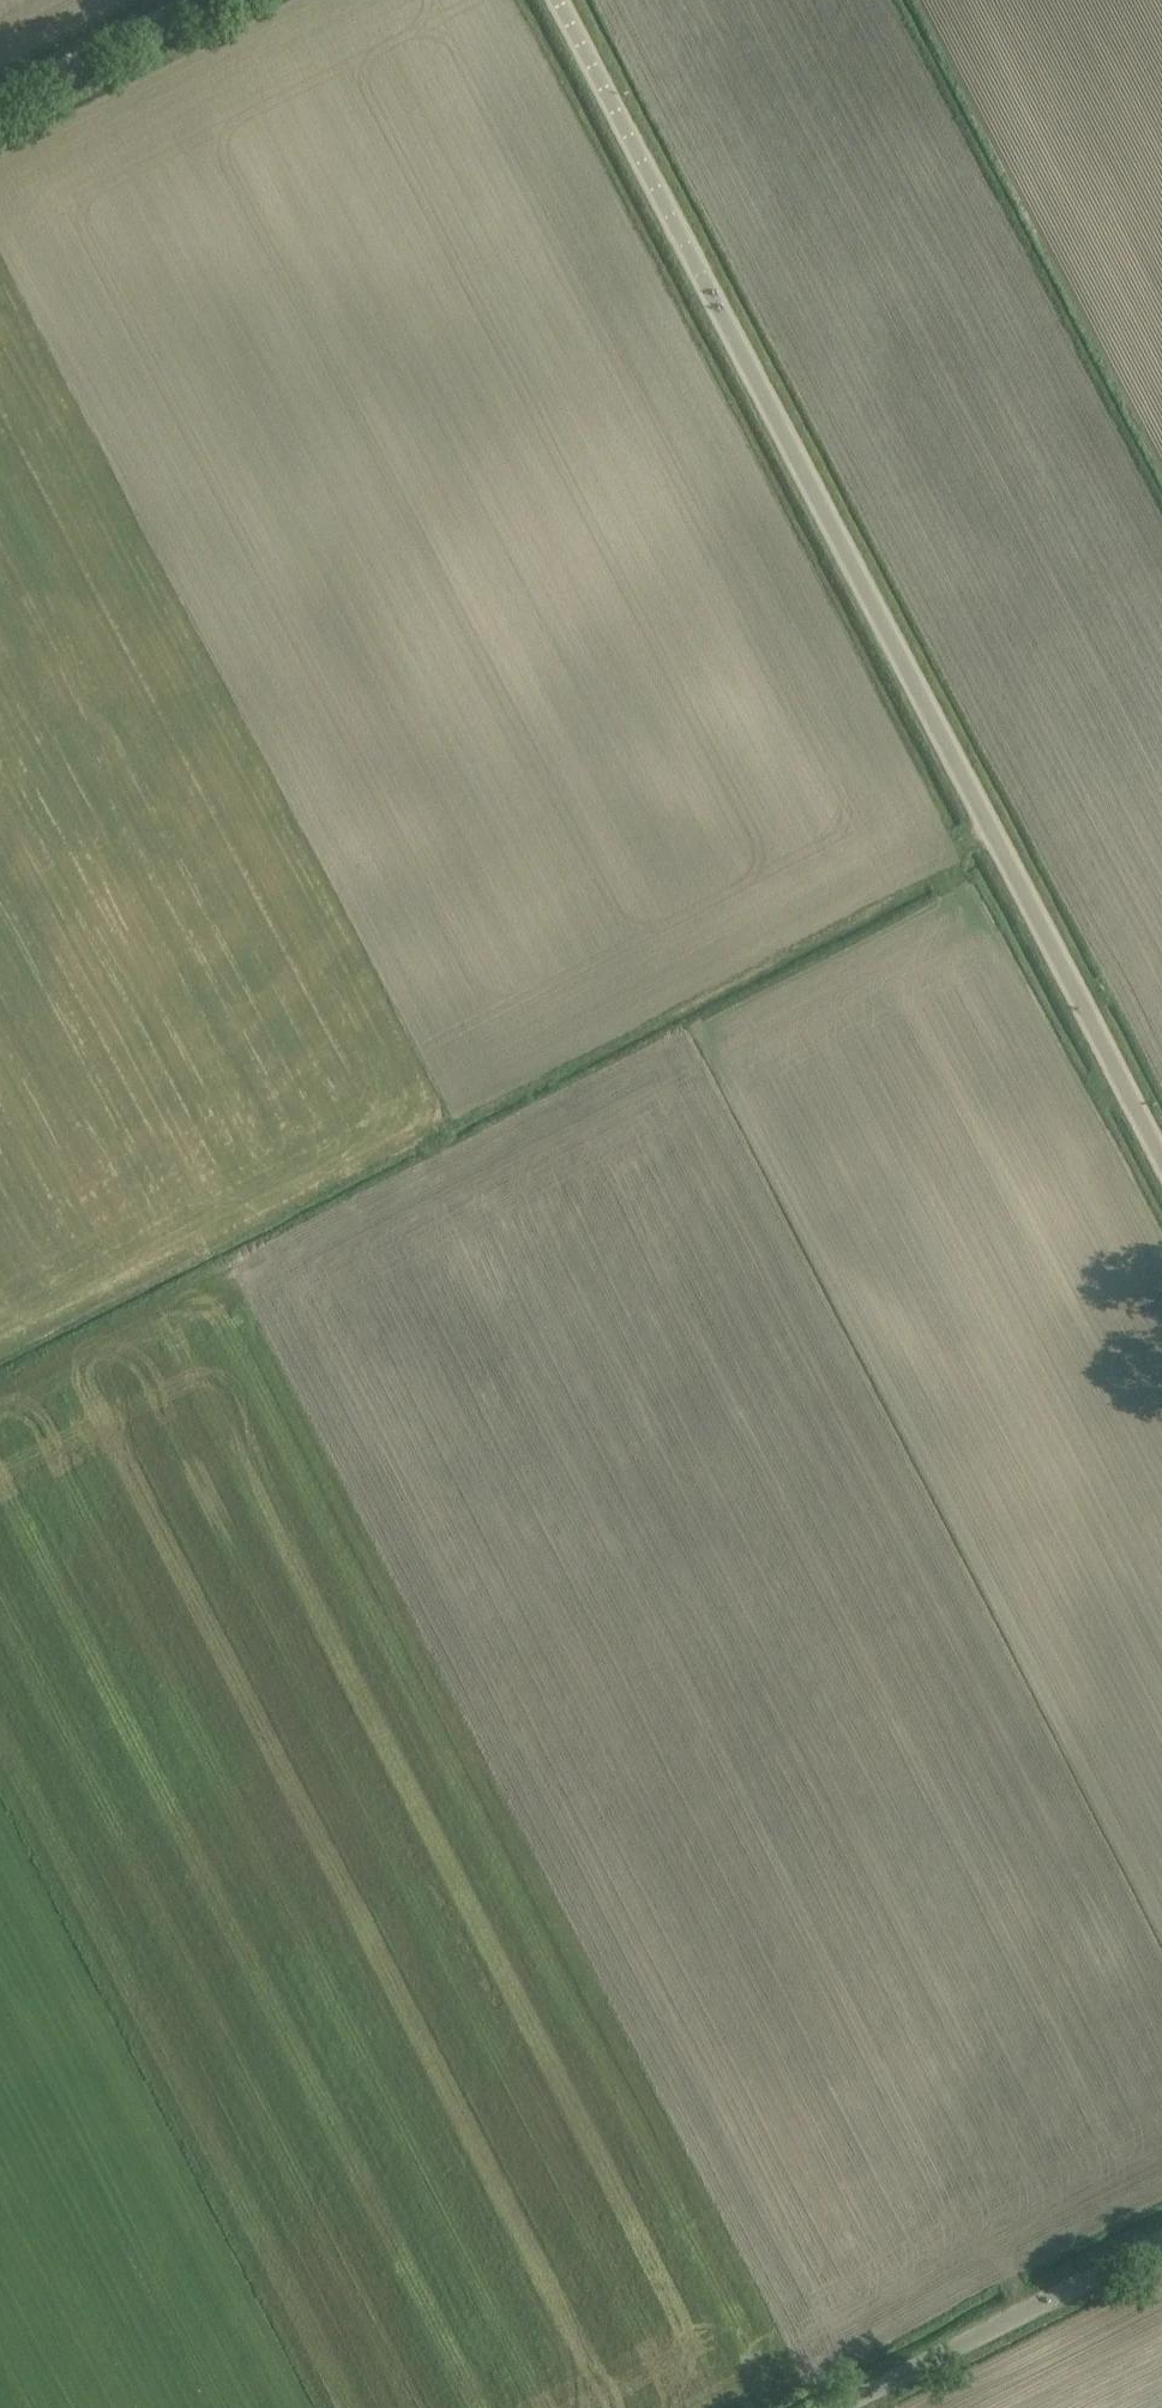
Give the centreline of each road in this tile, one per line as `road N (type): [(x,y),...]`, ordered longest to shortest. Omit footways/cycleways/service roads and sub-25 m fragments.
road 1 (unclassified): [(1161,1159),(559,0)]
road 2 (unclassified): [(841,2407),(1161,2243)]
road 3 (unclassified): [(0,105),(204,0)]

